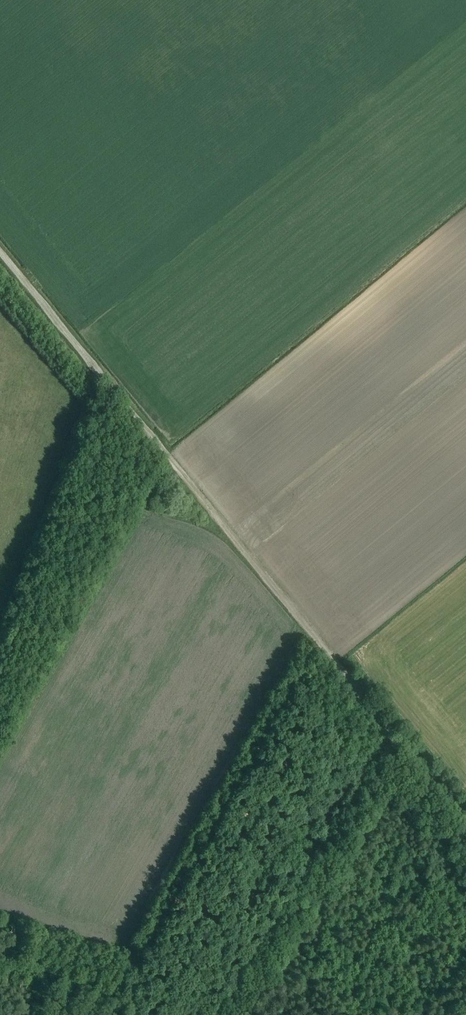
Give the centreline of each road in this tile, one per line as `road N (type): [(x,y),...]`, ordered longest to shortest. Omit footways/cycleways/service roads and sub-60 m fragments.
road 1 (track): [(465,817),(0,251)]

